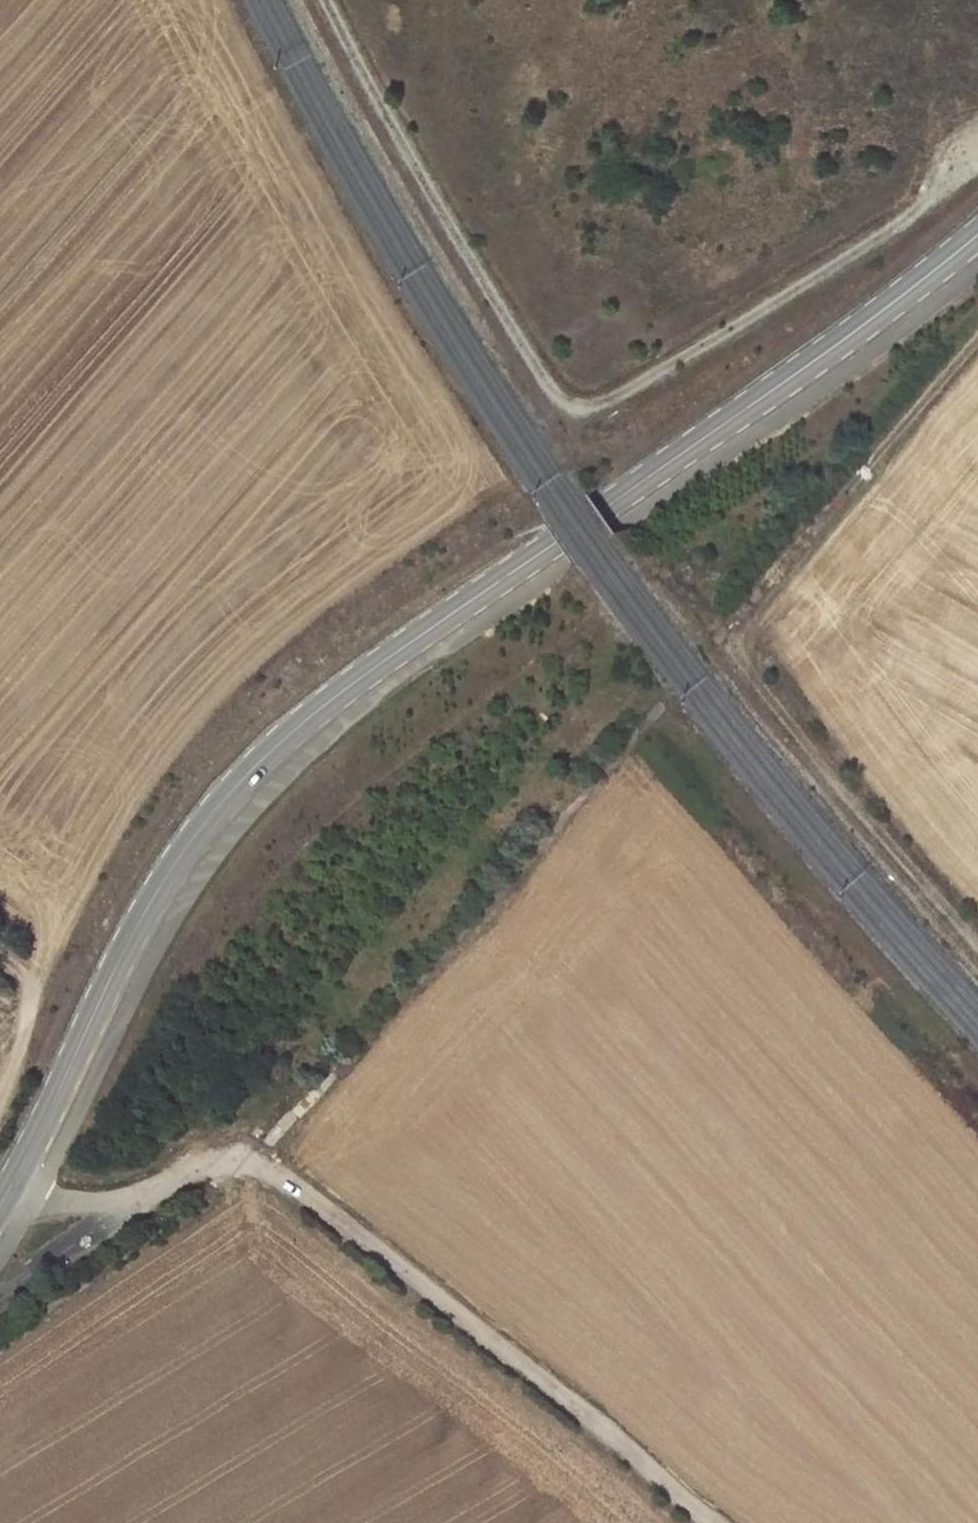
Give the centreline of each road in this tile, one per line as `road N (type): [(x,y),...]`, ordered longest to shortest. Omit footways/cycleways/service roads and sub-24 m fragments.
road 1 (tertiary): [(0,1210),(138,922),(218,807),(266,757),(370,669),(811,364),(977,234)]
road 2 (track): [(977,147),(900,220),(586,409),(551,402),(325,0)]
road 3 (track): [(728,1522),(252,1164),(150,1192),(65,1200),(0,1190)]
road 4 (track): [(0,1089),(22,1038),(26,974),(0,954)]
road 5 (track): [(977,338),(882,451)]

